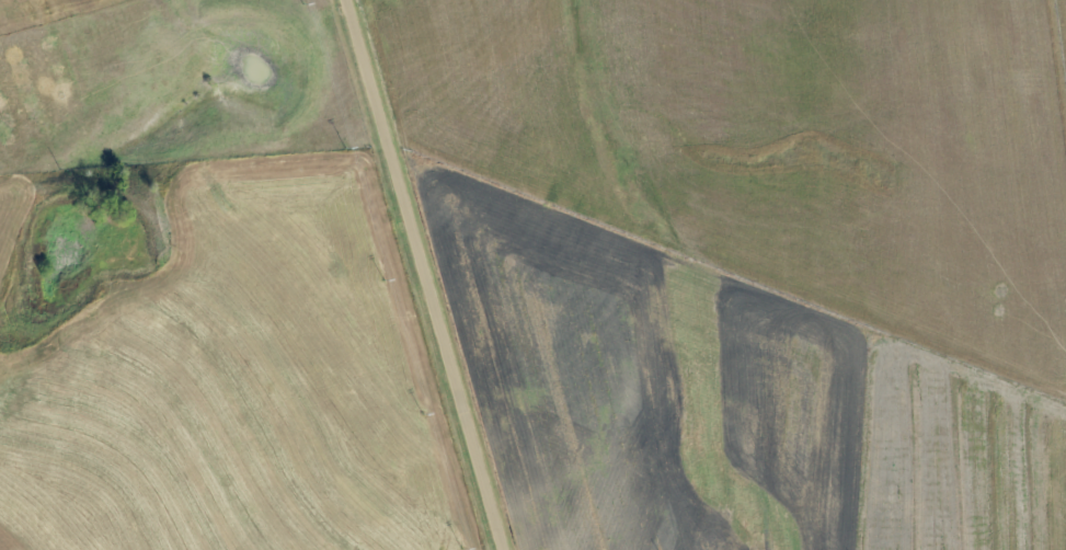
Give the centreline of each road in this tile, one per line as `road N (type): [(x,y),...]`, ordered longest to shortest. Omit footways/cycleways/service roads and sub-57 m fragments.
road 1 (residential): [(503,549),(344,0)]

